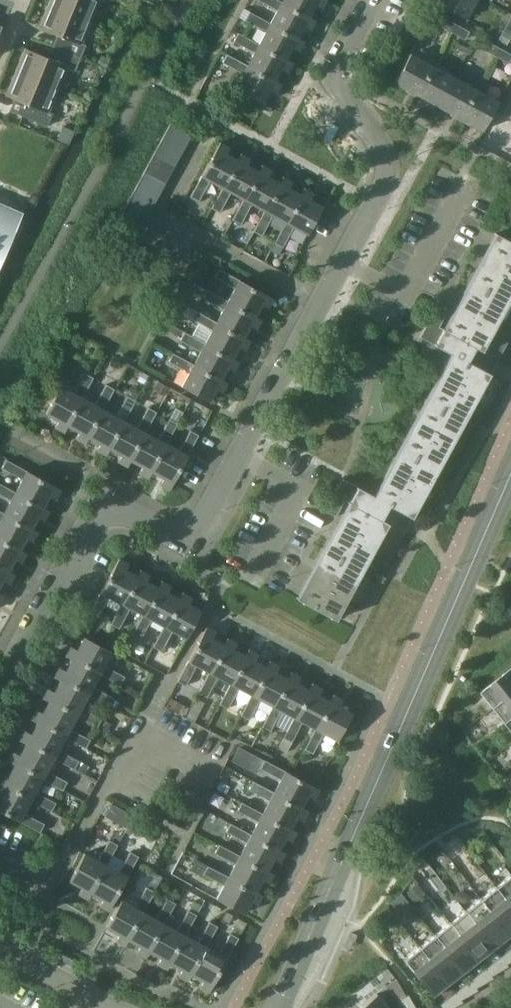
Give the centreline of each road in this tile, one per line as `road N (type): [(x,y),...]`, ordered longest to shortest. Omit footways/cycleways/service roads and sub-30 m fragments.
road 1 (tertiary): [(277,1007),(510,475)]
road 2 (residential): [(0,696),(104,511),(121,508),(172,535),(189,534),(240,456)]
road 3 (residential): [(344,264),(385,186),(389,159),(340,86),(375,0)]
road 4 (residential): [(322,303),(162,217),(196,154)]
road 5 (residential): [(344,264),(407,296),(470,175)]
road 6 (residential): [(0,852),(41,875),(66,860),(126,749)]
road 7 (residential): [(249,582),(300,490),(240,456)]
road 8 (residential): [(240,456),(322,303)]

